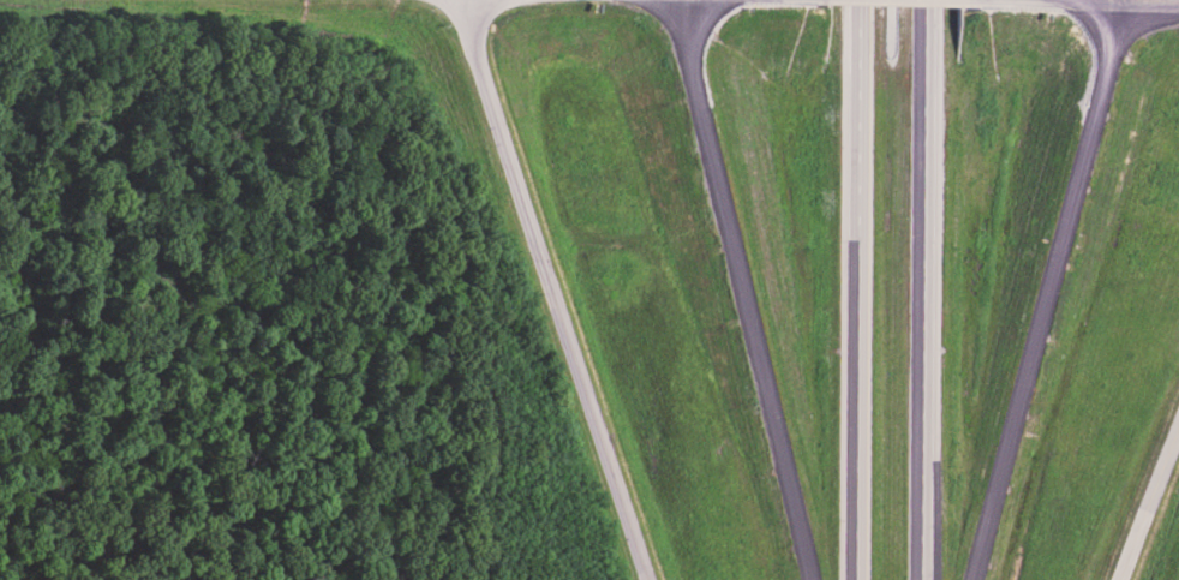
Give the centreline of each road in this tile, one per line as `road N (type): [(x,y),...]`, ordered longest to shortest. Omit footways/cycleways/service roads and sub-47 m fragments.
road 1 (residential): [(650,579),(464,0)]
road 2 (motorway): [(972,579),(1093,103),(1107,0)]
road 3 (motorway): [(683,0),(699,121),(809,579)]
road 4 (motorway): [(919,579),(924,0)]
road 5 (motorway): [(858,0),(854,579)]
road 6 (residential): [(1122,579),(1178,430)]

